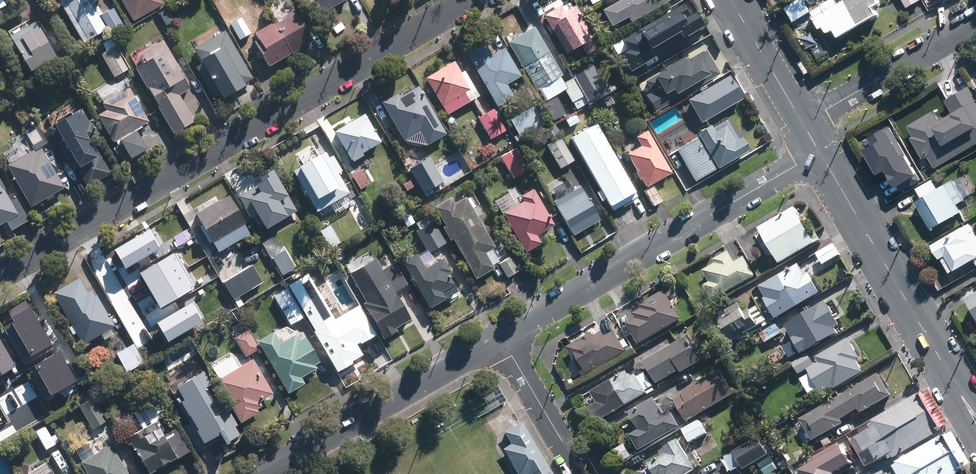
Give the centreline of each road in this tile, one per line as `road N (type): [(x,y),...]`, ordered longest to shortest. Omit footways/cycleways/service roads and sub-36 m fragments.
road 1 (residential): [(0,275),(471,0)]
road 2 (residential): [(501,337),(820,151)]
road 3 (secondary): [(820,151),(975,421)]
road 4 (residential): [(260,473),(501,337)]
road 5 (residential): [(802,121),(975,21)]
road 6 (residential): [(501,337),(582,473)]
road 7 (secondary): [(731,0),(802,121)]

